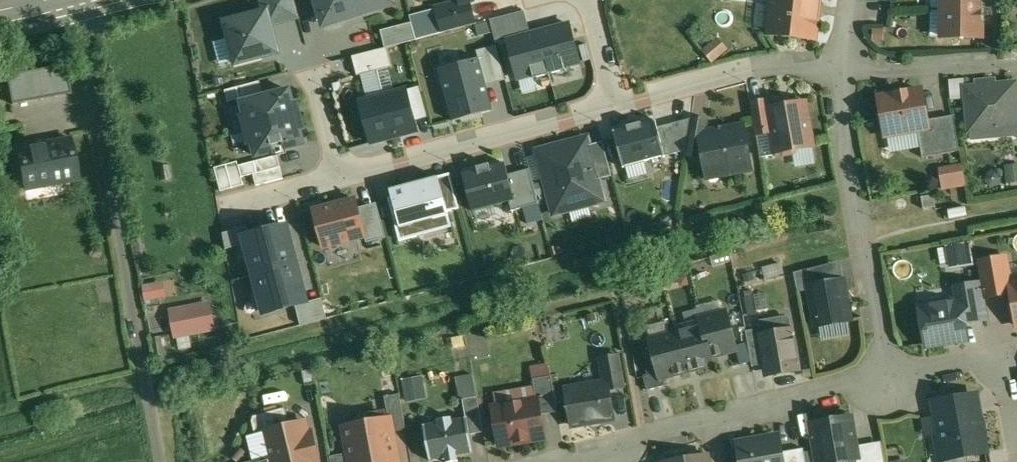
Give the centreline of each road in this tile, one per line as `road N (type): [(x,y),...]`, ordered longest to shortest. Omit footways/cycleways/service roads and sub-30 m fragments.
road 1 (track): [(160,461),(74,0)]
road 2 (residential): [(839,68),(889,379)]
road 3 (residential): [(617,107),(340,180)]
road 4 (residential): [(618,452),(889,379)]
road 5 (residential): [(839,68),(781,66),(711,78),(617,107)]
road 6 (residential): [(1016,62),(839,68)]
road 7 (residential): [(889,379),(962,365),(992,370),(1008,382),(1016,424)]

